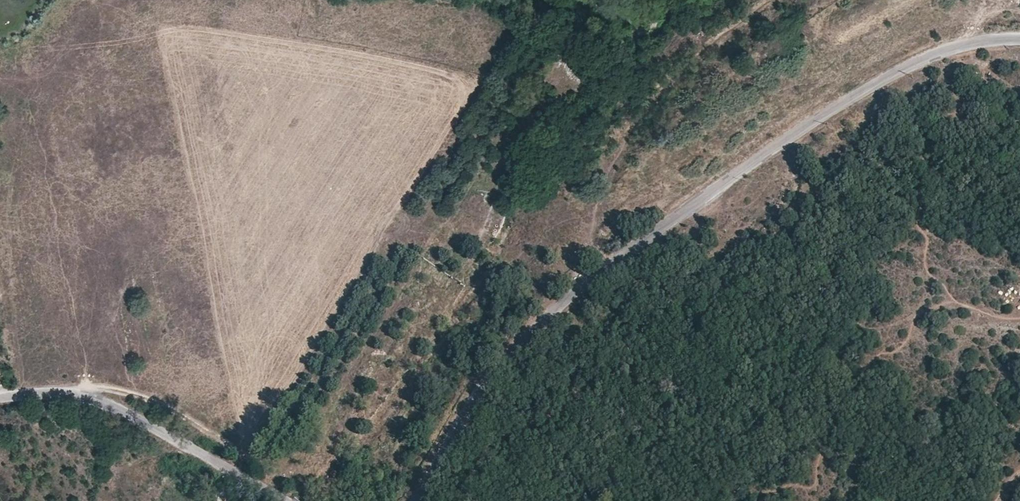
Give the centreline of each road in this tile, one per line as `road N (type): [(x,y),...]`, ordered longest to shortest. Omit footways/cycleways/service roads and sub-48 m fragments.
road 1 (unclassified): [(418,500),(480,391),(581,285),(900,67),(961,44),(1019,37)]
road 2 (track): [(525,137),(468,272),(323,471),(305,481),(288,478),(143,400),(96,392)]
road 3 (unclassified): [(0,396),(96,392),(118,399),(289,500)]
road 4 (track): [(924,198),(918,214),(929,240),(924,266),(977,313),(1019,318)]

